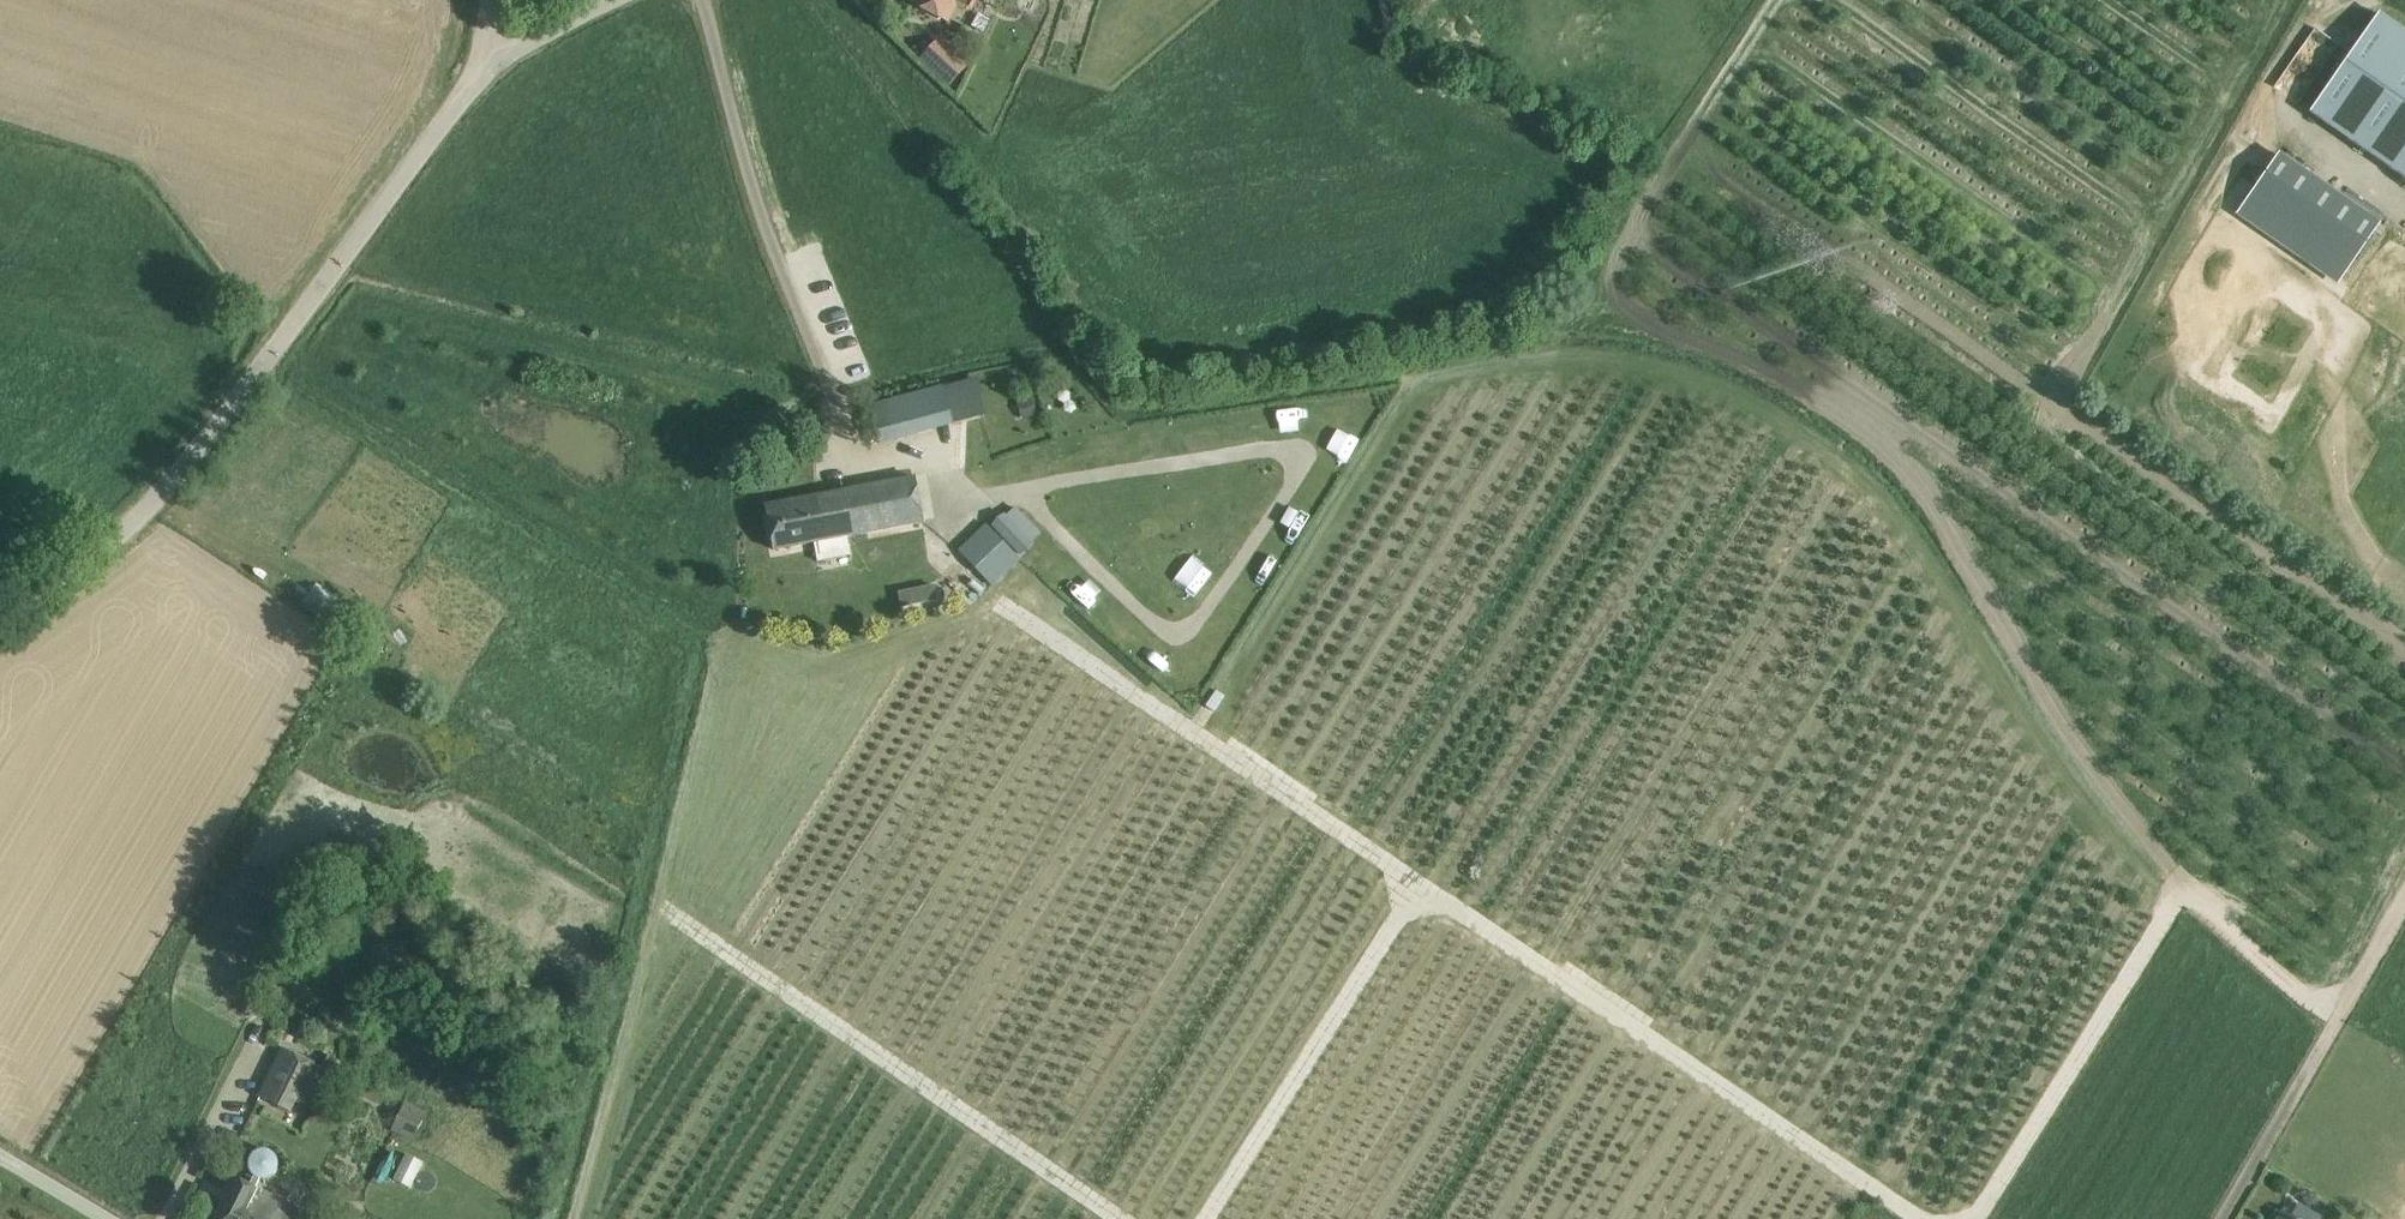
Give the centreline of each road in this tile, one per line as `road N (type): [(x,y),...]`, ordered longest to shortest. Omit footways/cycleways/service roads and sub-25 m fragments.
road 1 (unclassified): [(0,612),(130,519),(206,444),(268,347),(485,62)]
road 2 (track): [(2213,1218),(2404,890)]
road 3 (unclassified): [(485,62),(610,0)]
road 4 (unclassified): [(106,1218),(0,1155)]

